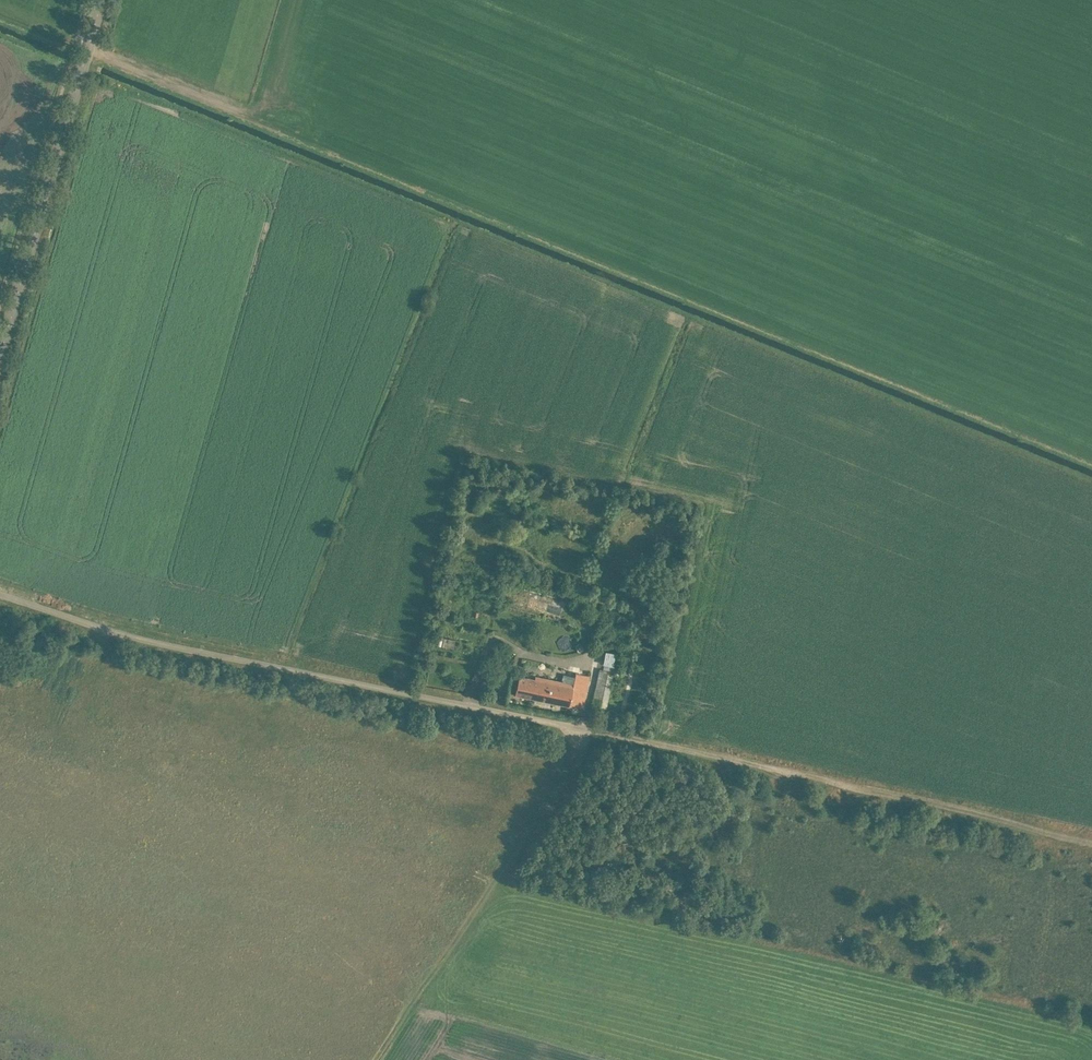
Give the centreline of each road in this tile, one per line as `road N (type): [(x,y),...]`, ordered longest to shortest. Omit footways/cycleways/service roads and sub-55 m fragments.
road 1 (unclassified): [(588,730),(163,644),(0,594)]
road 2 (track): [(1091,846),(928,801),(588,730)]
road 3 (tertiary): [(0,360),(105,0)]

